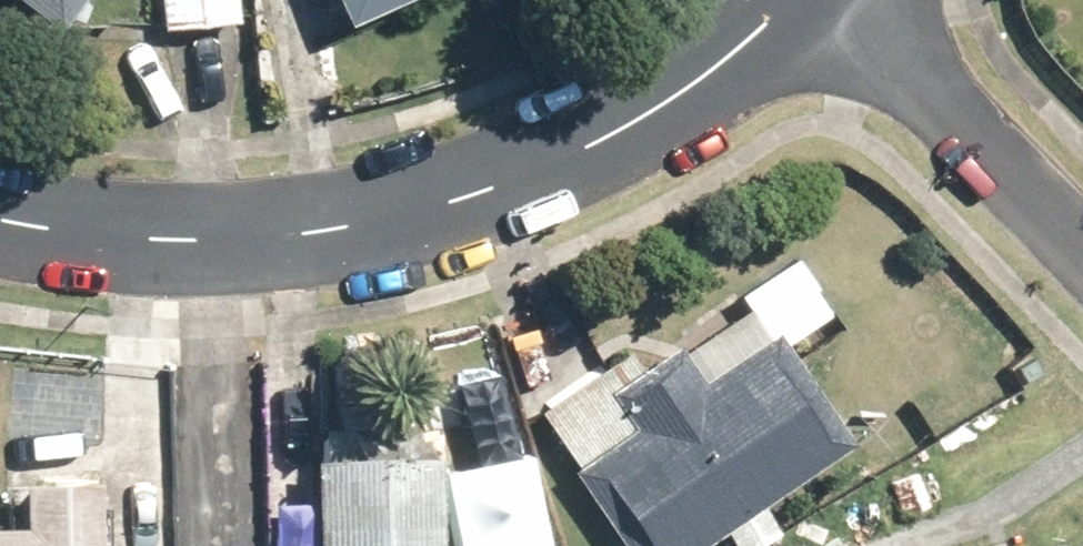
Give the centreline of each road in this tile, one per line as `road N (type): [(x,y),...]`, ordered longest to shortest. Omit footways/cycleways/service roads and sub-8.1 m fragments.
road 1 (residential): [(164,239),(290,232),(423,209),(538,169),(726,61),(798,0)]
road 2 (residential): [(862,0),(1082,238)]
road 3 (residential): [(164,239),(0,221)]

